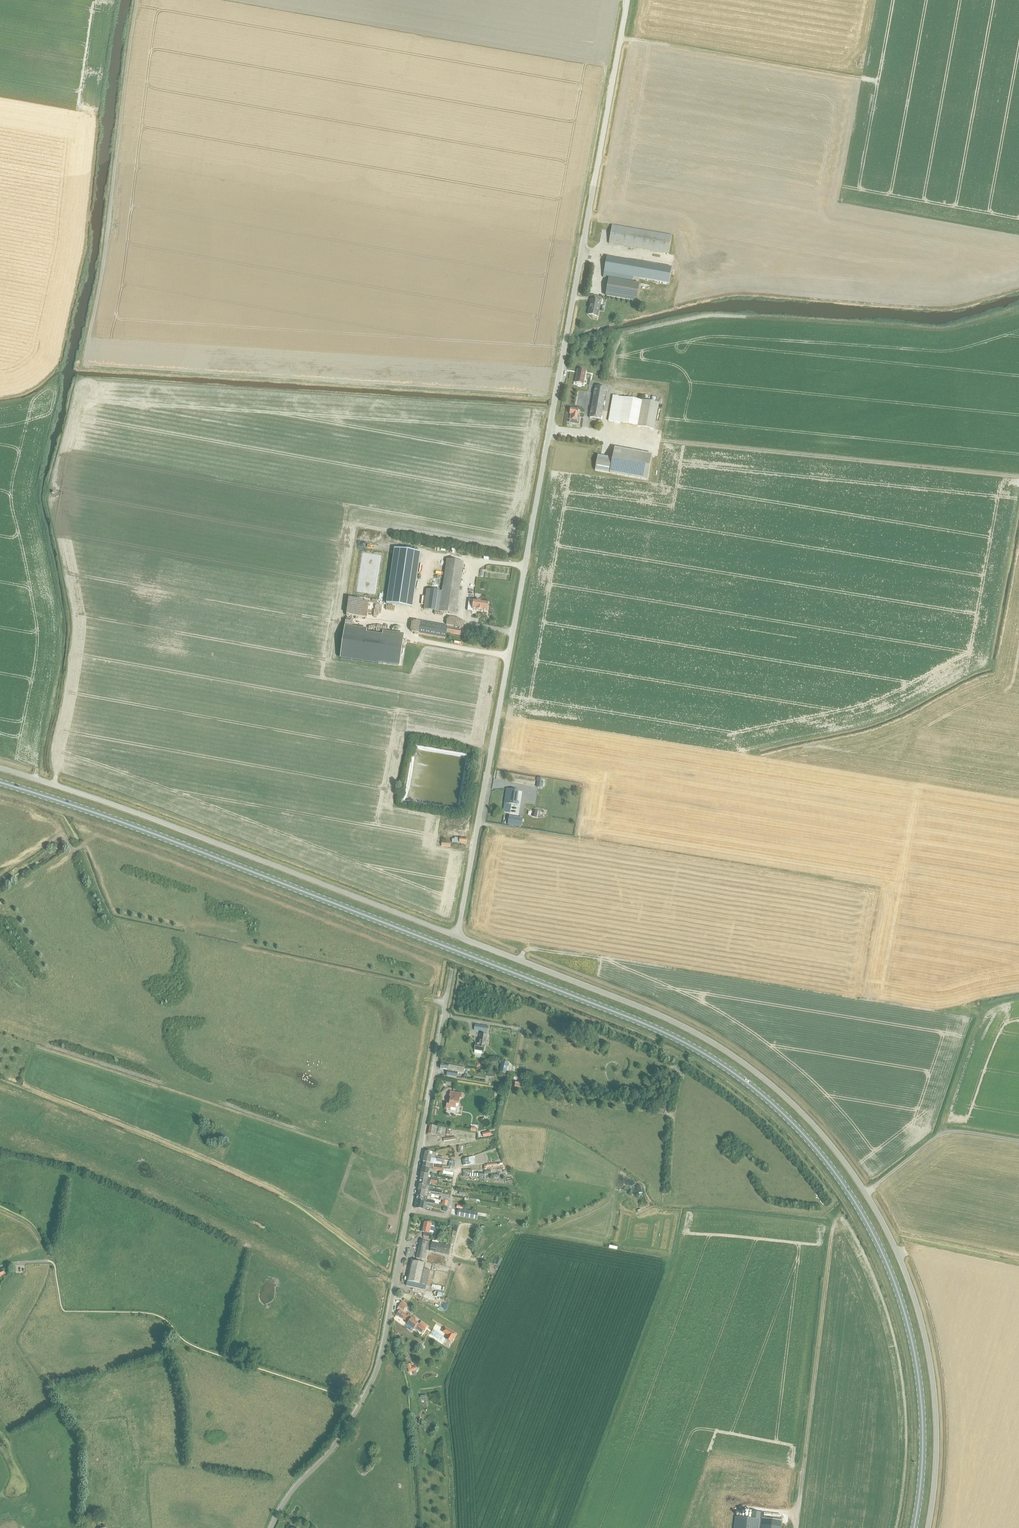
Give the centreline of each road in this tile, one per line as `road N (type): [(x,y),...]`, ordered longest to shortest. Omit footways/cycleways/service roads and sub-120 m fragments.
road 1 (primary): [(0,782),(667,1034),(764,1096),(846,1189),(898,1294),(922,1419),(914,1527)]
road 2 (unclassified): [(456,935),(628,0)]
road 3 (unclassified): [(271,1527),(339,1440),(382,1358),(445,1003)]
road 4 (track): [(478,824),(1018,913)]
road 5 (unclassified): [(456,935),(651,1010),(739,1058),(820,1133),(865,1193)]
road 6 (unclassified): [(0,769),(456,935)]
road 7 (track): [(1018,477),(661,440)]
road 8 (unclassified): [(927,1527),(937,1434),(925,1335),(898,1256),(865,1193)]
road 9 (track): [(842,1212),(828,1254),(796,1527)]
road 10 (track): [(1018,1140),(941,1132),(865,1193)]

